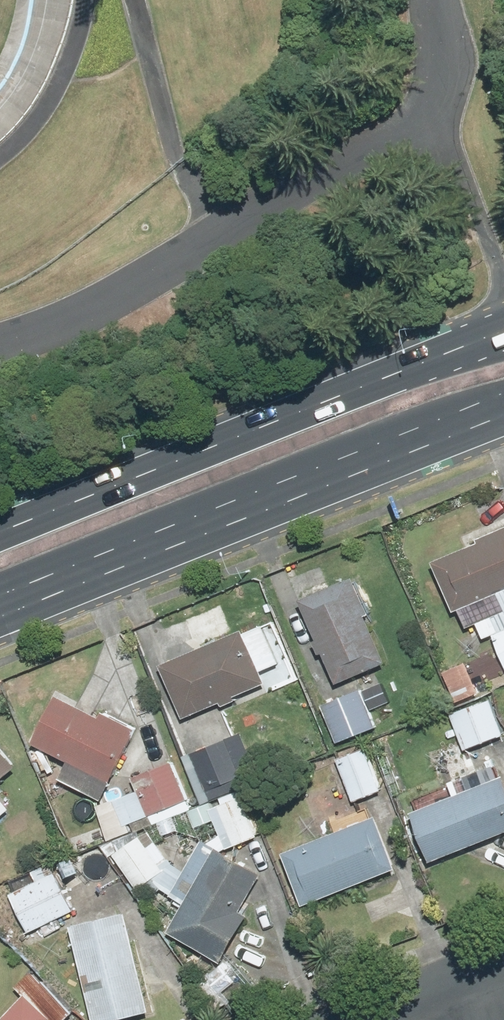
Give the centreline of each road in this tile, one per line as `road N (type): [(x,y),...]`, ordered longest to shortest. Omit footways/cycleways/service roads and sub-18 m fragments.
road 1 (primary): [(0,535),(503,333)]
road 2 (primary): [(503,415),(0,612)]

